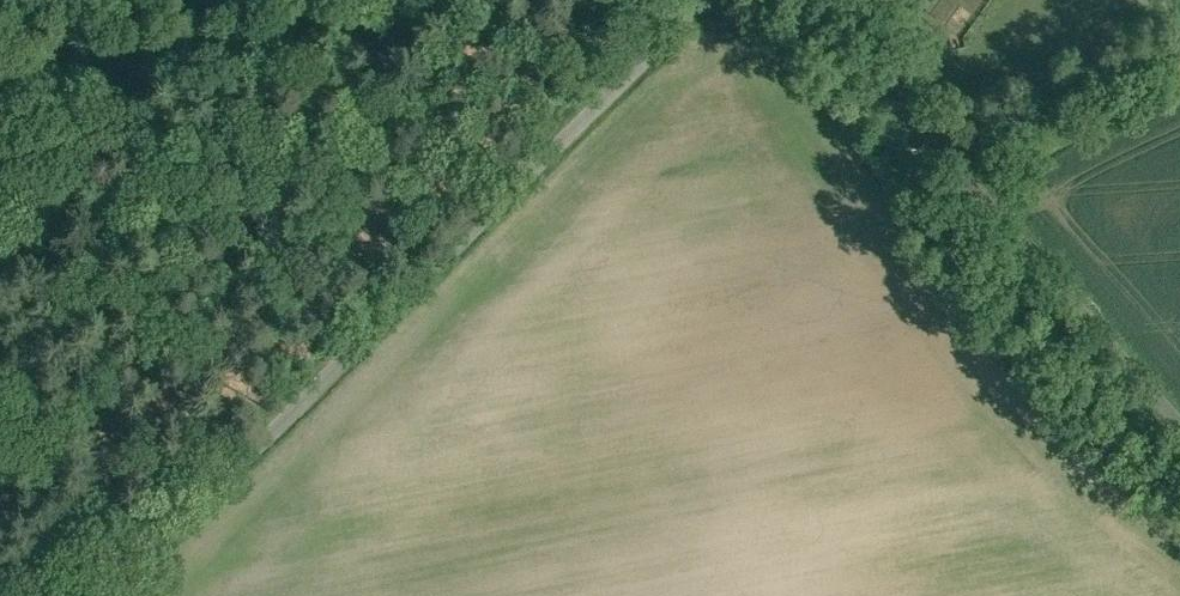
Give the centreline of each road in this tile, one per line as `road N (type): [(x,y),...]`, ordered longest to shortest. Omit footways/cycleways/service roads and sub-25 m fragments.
road 1 (unclassified): [(102,595),(692,0)]
road 2 (unclassified): [(1179,430),(804,0)]
road 3 (track): [(0,107),(482,0)]

